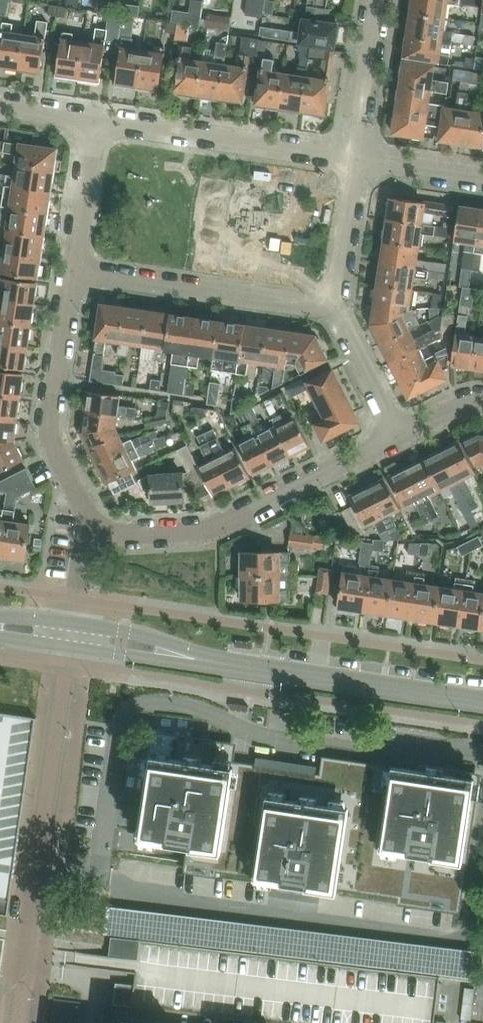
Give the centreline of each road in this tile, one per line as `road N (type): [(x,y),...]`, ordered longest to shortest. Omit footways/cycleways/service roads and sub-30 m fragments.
road 1 (unclassified): [(18,1022),(68,647)]
road 2 (unclassified): [(87,532),(216,527),(400,434)]
road 3 (unclassified): [(87,532),(86,512),(49,432),(73,269)]
road 4 (unclassified): [(355,159),(95,120)]
road 5 (unclassified): [(327,299),(302,303),(73,269)]
road 6 (secondary): [(482,702),(259,669)]
road 7 (secondary): [(68,647),(259,669)]
road 8 (secondary): [(259,669),(73,621)]
road 9 (unclassified): [(376,0),(355,159)]
road 10 (unclassified): [(400,434),(327,299)]
road 11 (unclassified): [(73,269),(95,120)]
road 12 (unclassified): [(327,299),(339,277),(355,159)]
road 13 (unclassified): [(482,178),(355,159)]

